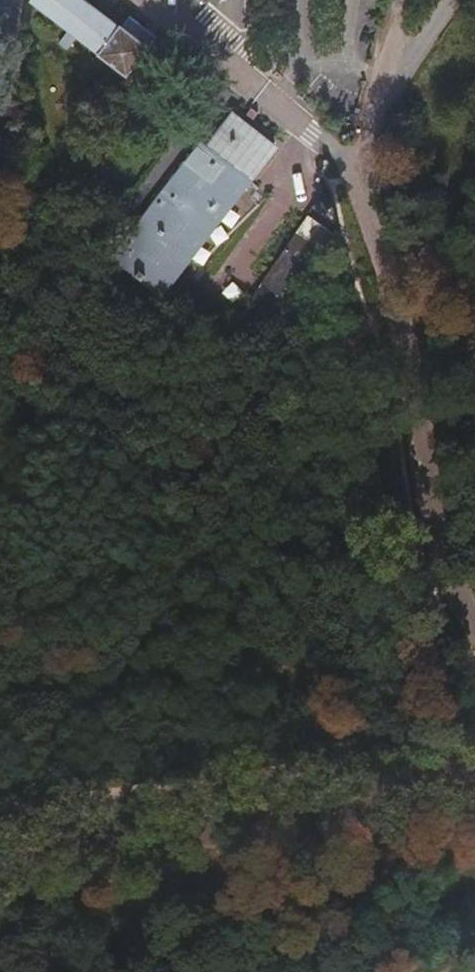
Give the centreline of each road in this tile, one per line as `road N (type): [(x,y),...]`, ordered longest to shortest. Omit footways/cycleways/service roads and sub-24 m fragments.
road 1 (secondary): [(474,779),(0,849)]

